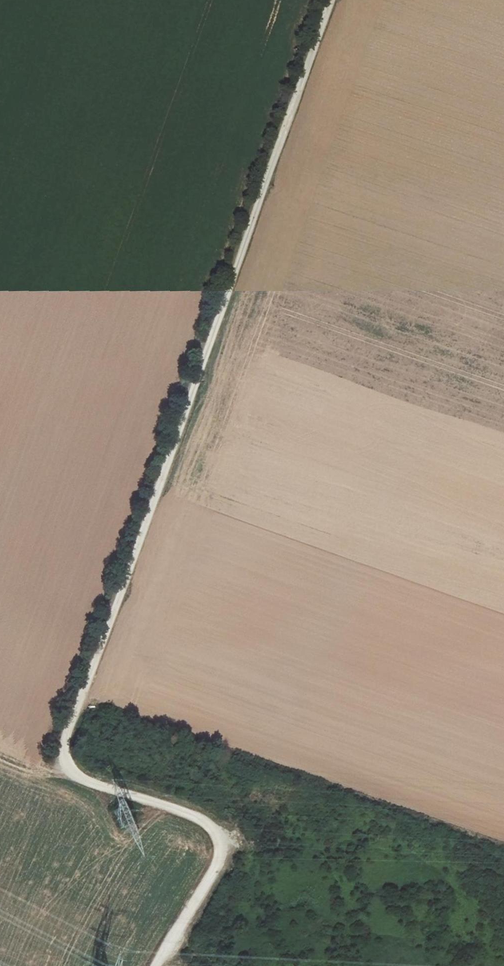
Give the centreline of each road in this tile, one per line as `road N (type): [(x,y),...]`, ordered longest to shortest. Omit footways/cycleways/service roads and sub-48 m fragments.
road 1 (track): [(330,0),(63,746),(74,775),(187,813),(215,833),(220,859),(155,965)]

